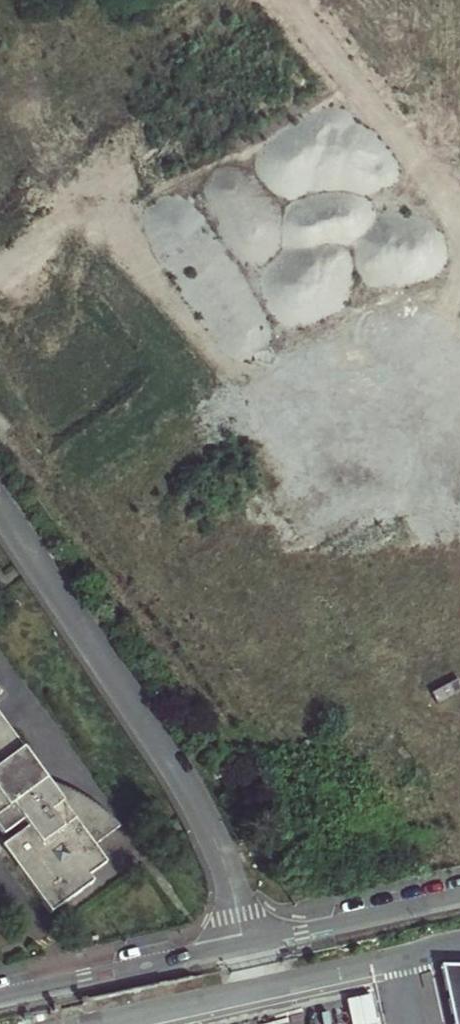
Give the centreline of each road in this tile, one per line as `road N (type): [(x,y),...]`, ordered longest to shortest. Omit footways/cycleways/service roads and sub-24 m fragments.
road 1 (residential): [(250,948),(218,851),(180,773),(0,504)]
road 2 (tertiary): [(250,948),(0,1002)]
road 3 (tertiary): [(459,902),(250,948)]

